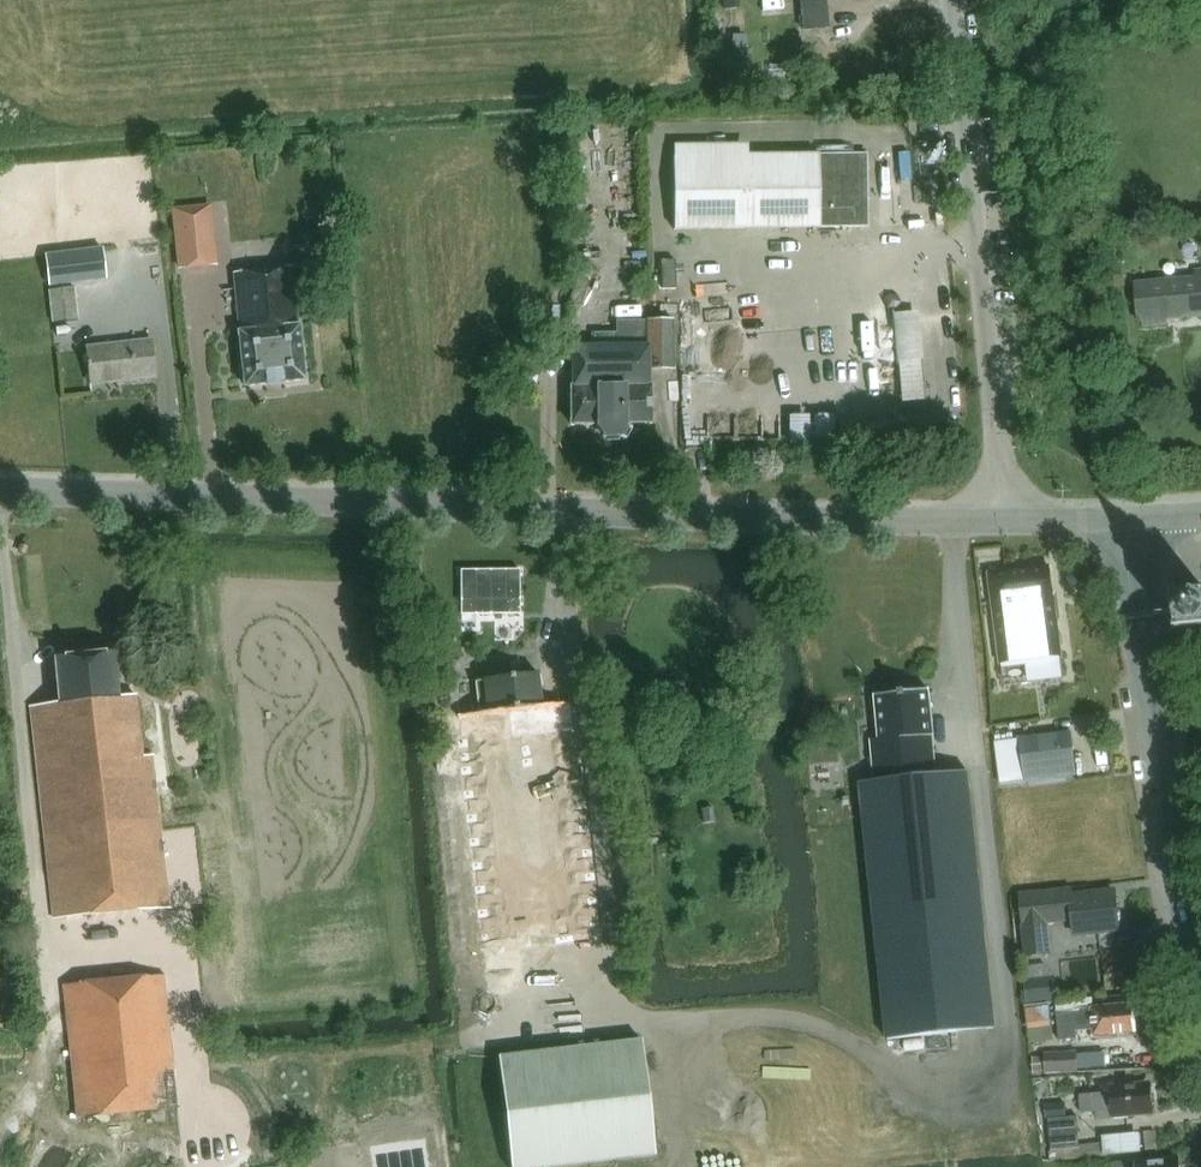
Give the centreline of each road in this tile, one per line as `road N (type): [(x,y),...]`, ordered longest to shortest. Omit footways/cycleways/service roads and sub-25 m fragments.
road 1 (secondary): [(1008,521),(0,491)]
road 2 (tertiary): [(1008,521),(953,0)]
road 3 (secondary): [(1200,1002),(1117,521)]

